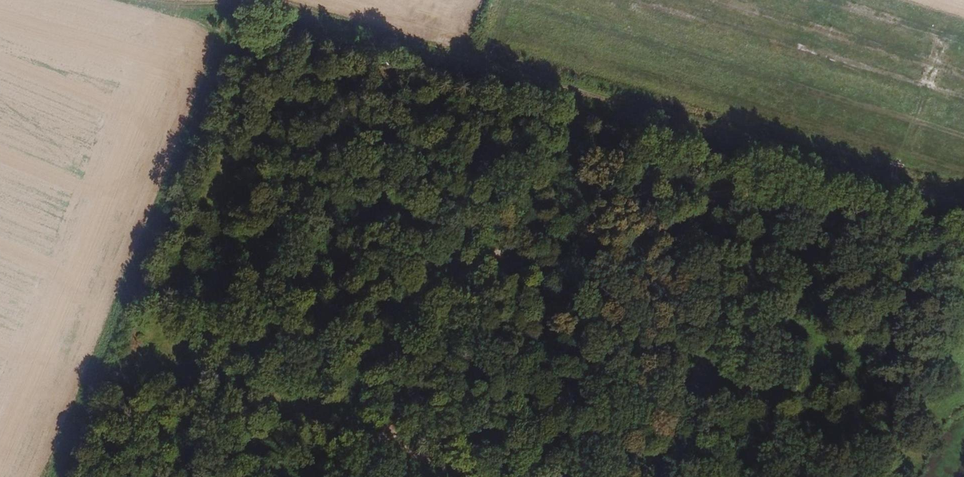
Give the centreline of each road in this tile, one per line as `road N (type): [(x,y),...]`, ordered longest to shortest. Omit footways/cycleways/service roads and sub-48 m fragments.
road 1 (track): [(963,204),(280,6),(197,15),(139,0)]
road 2 (track): [(383,476),(419,380),(483,270),(689,197),(803,188),(963,241)]
road 3 (track): [(494,476),(208,374)]

